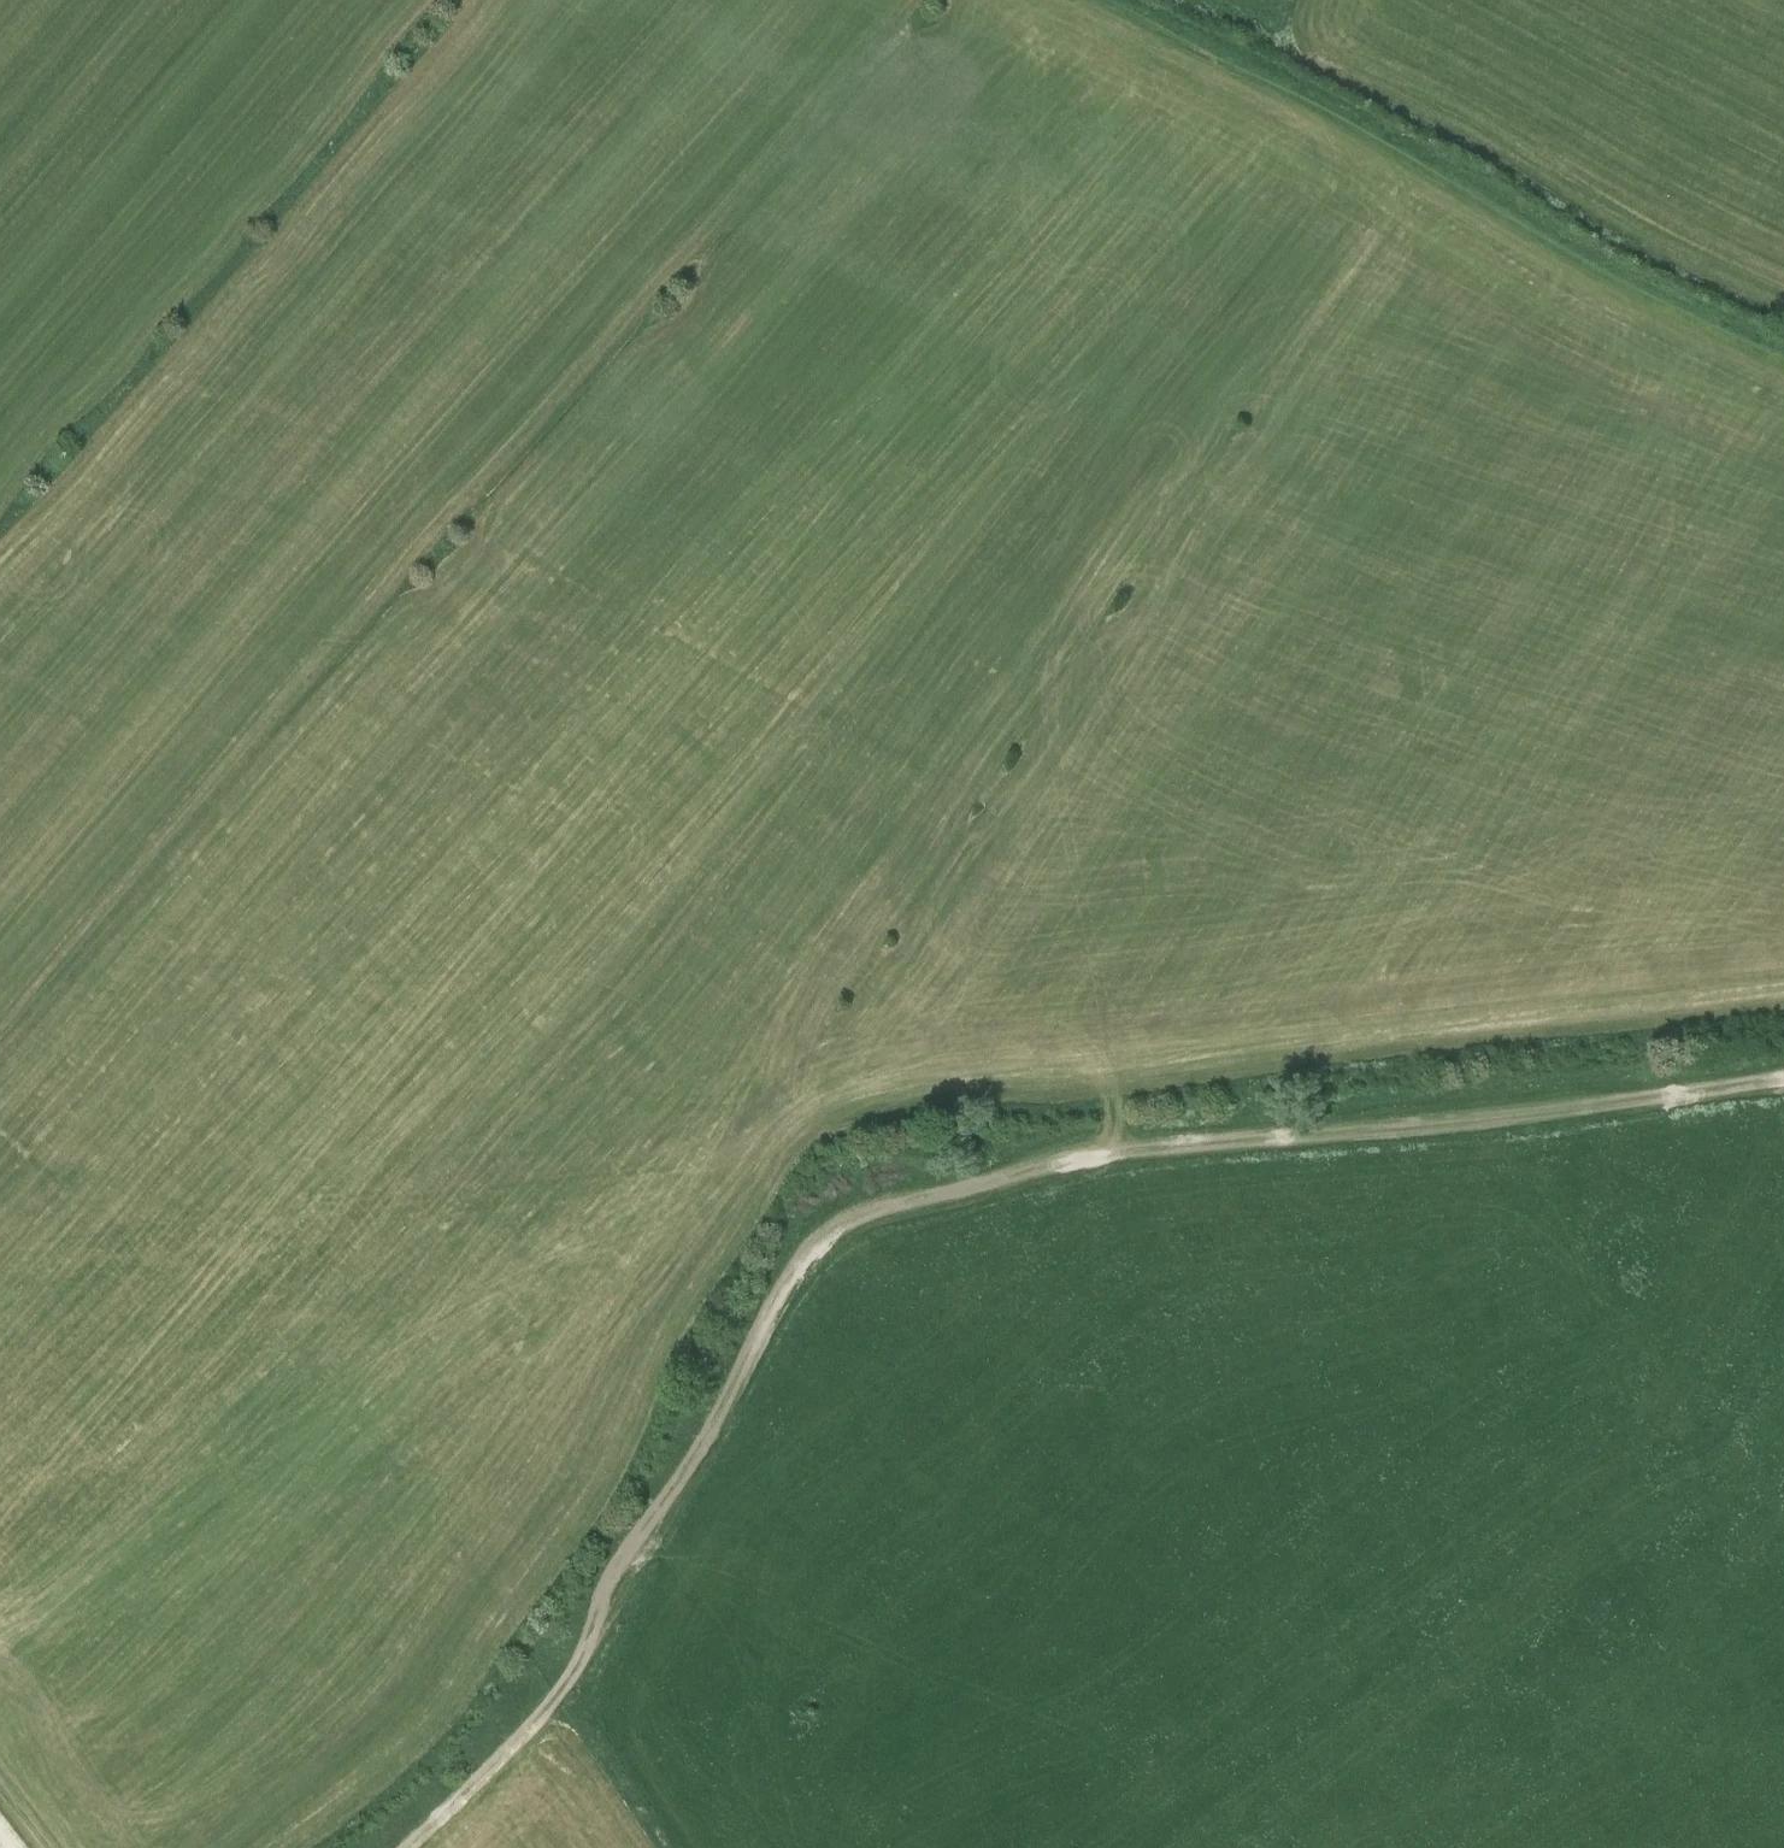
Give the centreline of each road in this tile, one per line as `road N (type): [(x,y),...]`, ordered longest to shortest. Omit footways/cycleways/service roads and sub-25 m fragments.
road 1 (track): [(406,1847),(558,1690),(760,1356),(791,1289),(848,1239),(900,1215),(1188,1147),(1494,1125),(1783,1087)]

